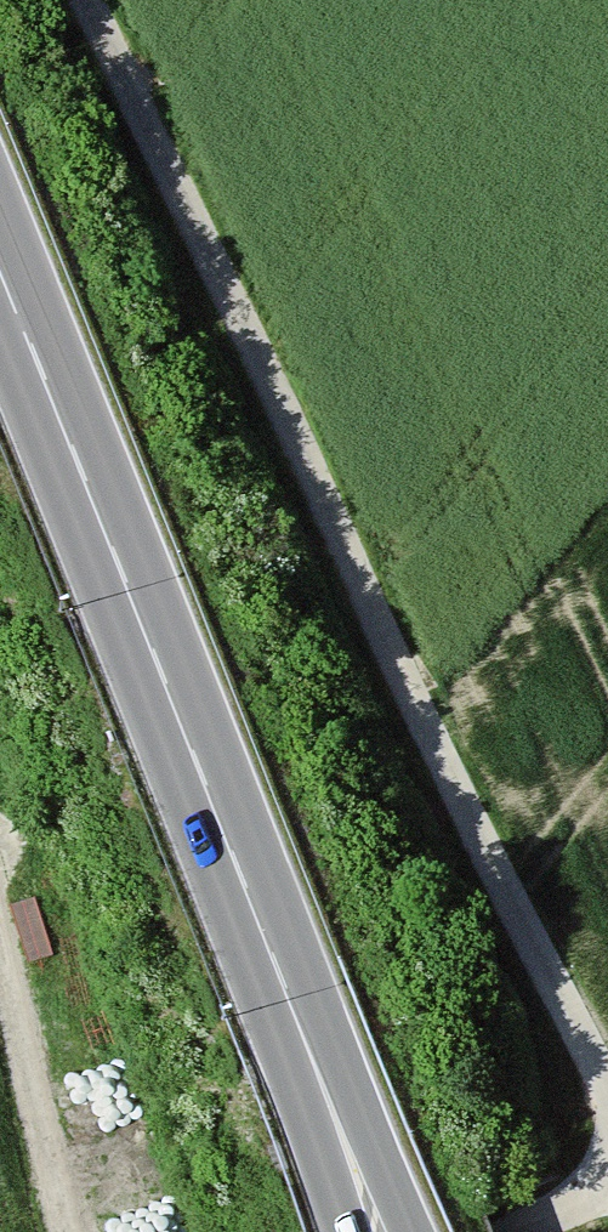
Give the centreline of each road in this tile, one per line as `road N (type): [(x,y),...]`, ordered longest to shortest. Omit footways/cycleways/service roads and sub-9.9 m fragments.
road 1 (track): [(78,0),(607,1087)]
road 2 (secondary): [(311,1053),(0,254)]
road 3 (track): [(71,1231),(0,952)]
road 4 (secondary): [(400,1231),(311,1053)]
road 5 (secondary): [(311,1053),(359,1231)]

